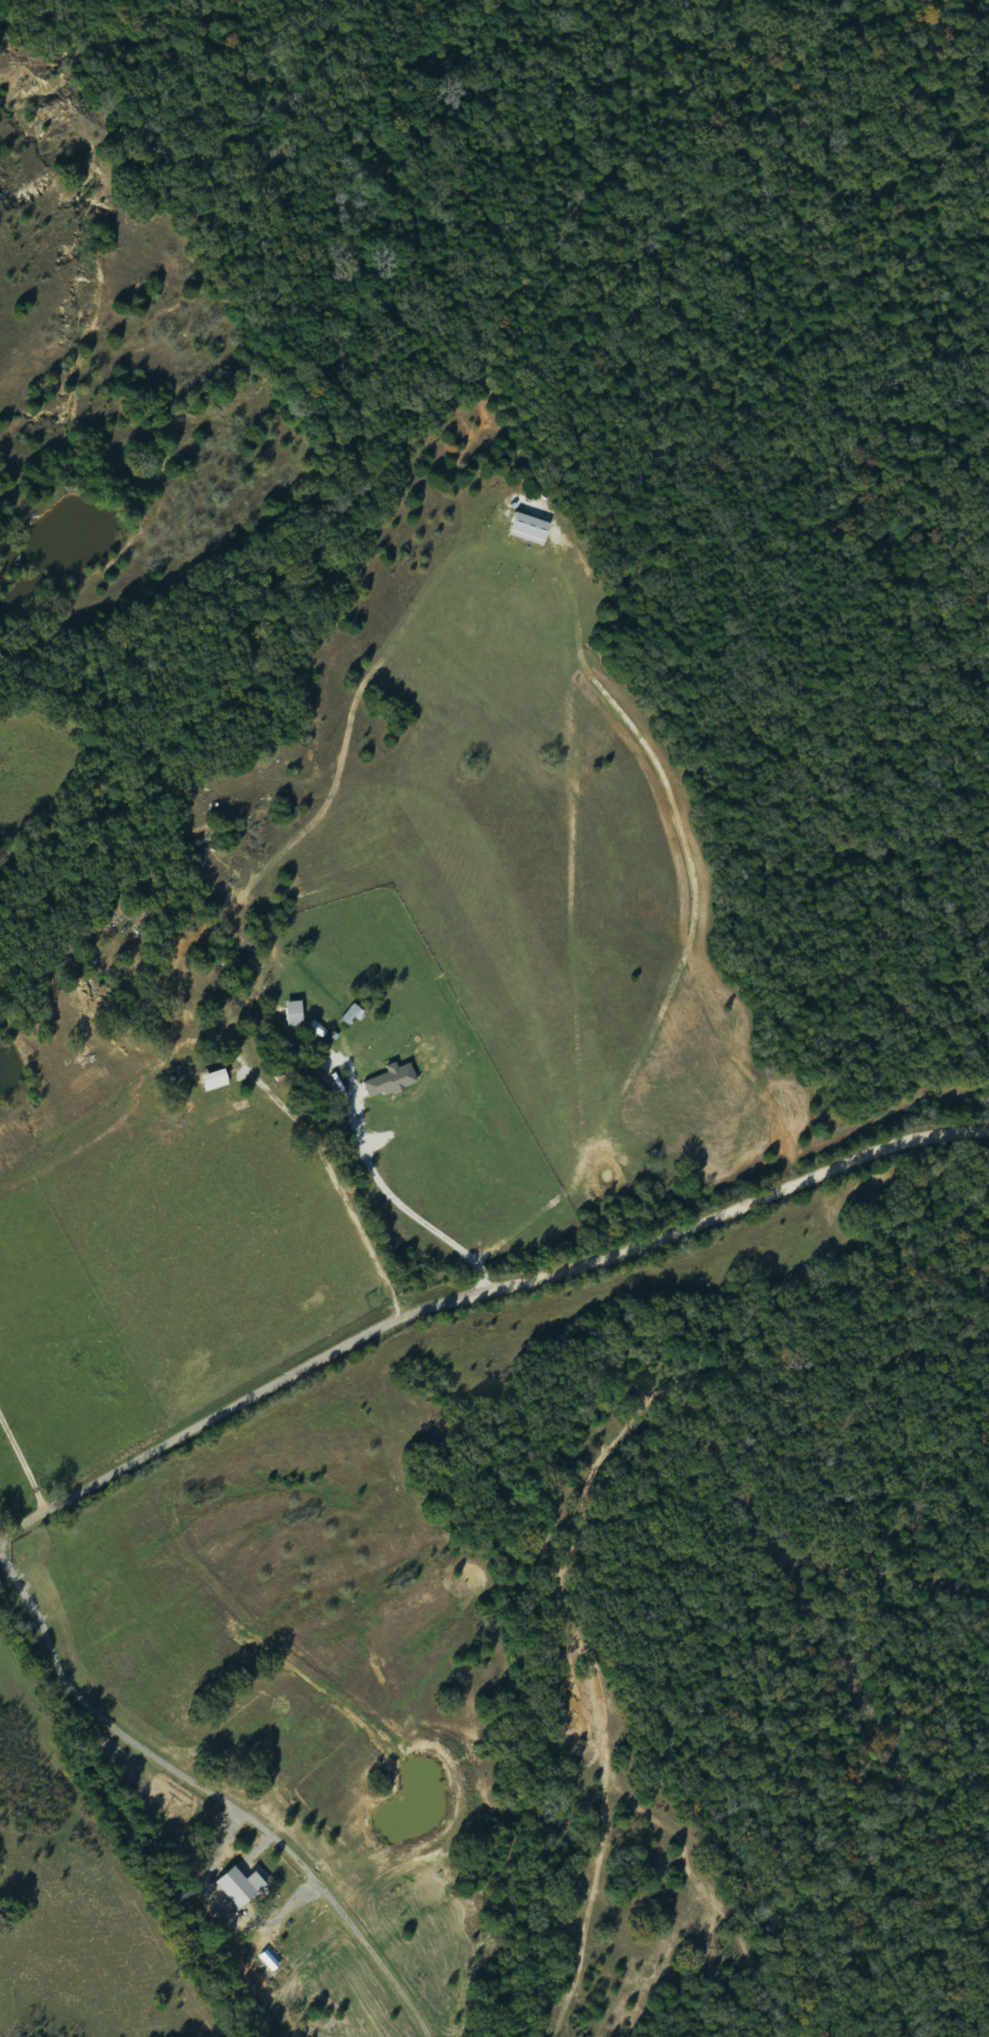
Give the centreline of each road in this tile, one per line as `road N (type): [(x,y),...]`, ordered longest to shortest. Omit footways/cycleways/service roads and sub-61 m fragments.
road 1 (residential): [(0,1542),(389,1327),(659,1244),(904,1146),(988,1131)]

